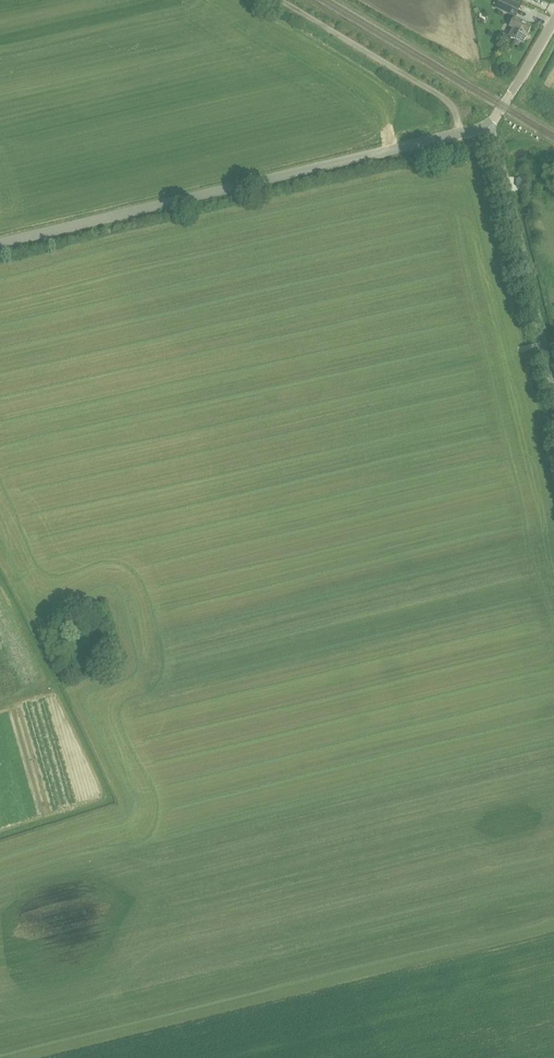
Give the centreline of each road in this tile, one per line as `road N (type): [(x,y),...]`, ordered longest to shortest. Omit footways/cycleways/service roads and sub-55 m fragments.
road 1 (unclassified): [(0,243),(489,127)]
road 2 (unclassified): [(489,127),(553,381)]
road 3 (unclassified): [(489,127),(553,21)]

